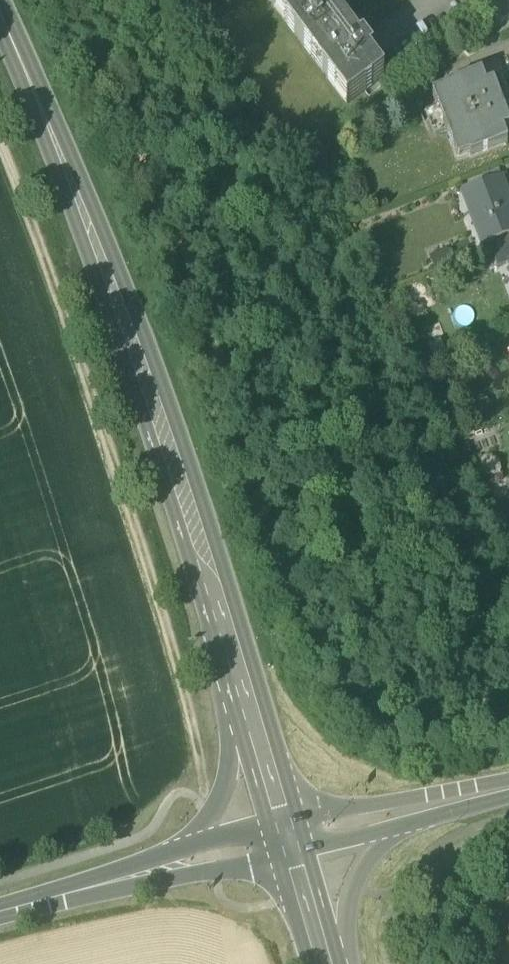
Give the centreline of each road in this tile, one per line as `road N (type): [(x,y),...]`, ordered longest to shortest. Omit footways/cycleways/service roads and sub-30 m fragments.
road 1 (secondary): [(246,693),(139,359),(0,14)]
road 2 (track): [(0,151),(85,374),(167,626),(212,815)]
road 3 (tertiary): [(25,906),(293,855)]
road 4 (tertiary): [(497,792),(284,825)]
road 5 (tertiary): [(246,693),(225,789),(178,852)]
road 6 (tertiary): [(178,852),(25,906)]
road 7 (tertiary): [(329,963),(356,877),(386,832)]
road 8 (secondary): [(284,825),(246,693)]

